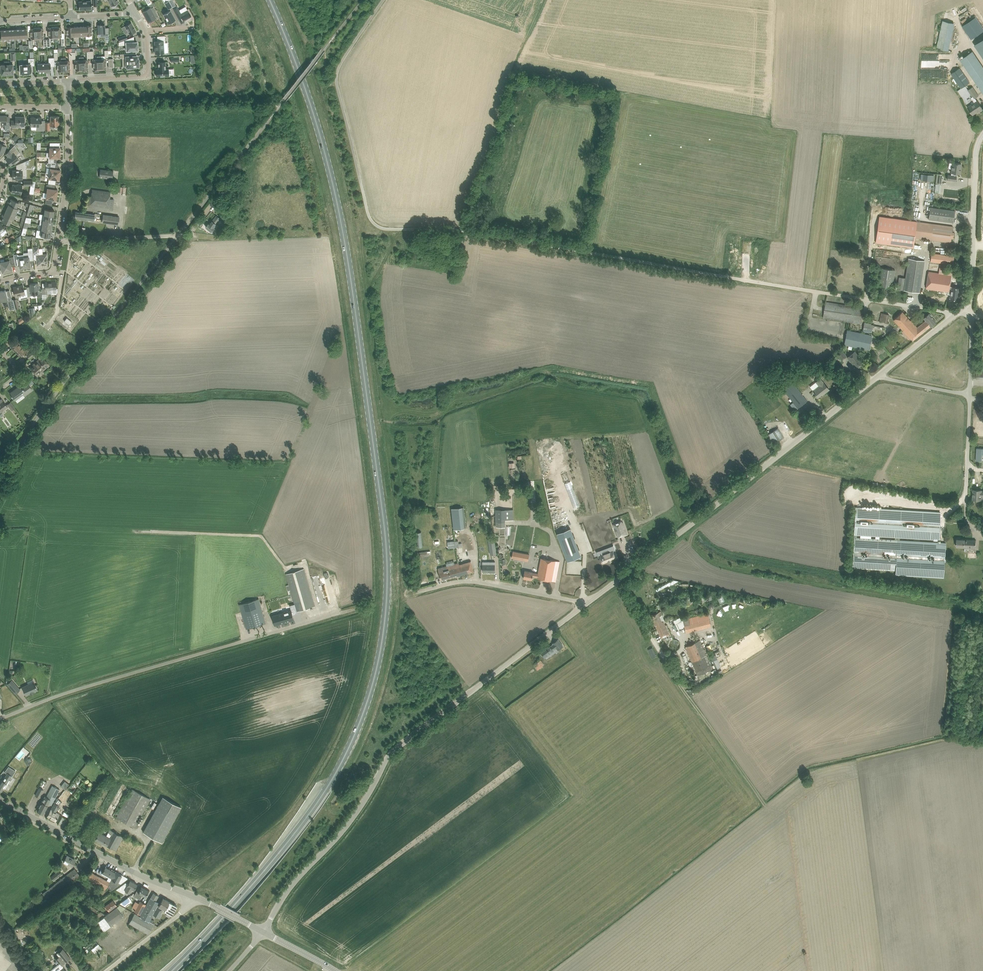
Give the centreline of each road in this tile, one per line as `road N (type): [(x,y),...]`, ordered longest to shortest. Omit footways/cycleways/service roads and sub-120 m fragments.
road 1 (primary): [(172,970),(327,787),(357,729),(385,621),(384,525),(342,226),(311,106),(270,0)]
road 2 (unclassified): [(956,314),(463,230),(396,229)]
road 3 (unclassified): [(262,931),(357,812),(393,752),(587,603)]
road 4 (unclassified): [(0,719),(365,606)]
road 5 (unclassified): [(587,603),(877,376)]
road 6 (track): [(617,581),(763,802)]
road 7 (tertiary): [(198,898),(0,800)]
road 8 (unclassified): [(417,592),(469,581),(587,603)]
road 9 (unclassified): [(968,301),(982,135)]
road 10 (residential): [(57,242),(67,107)]
road 11 (unclassified): [(967,523),(970,394)]
road 12 (residential): [(68,80),(148,75),(146,31)]
road 13 (residential): [(57,242),(179,235)]

